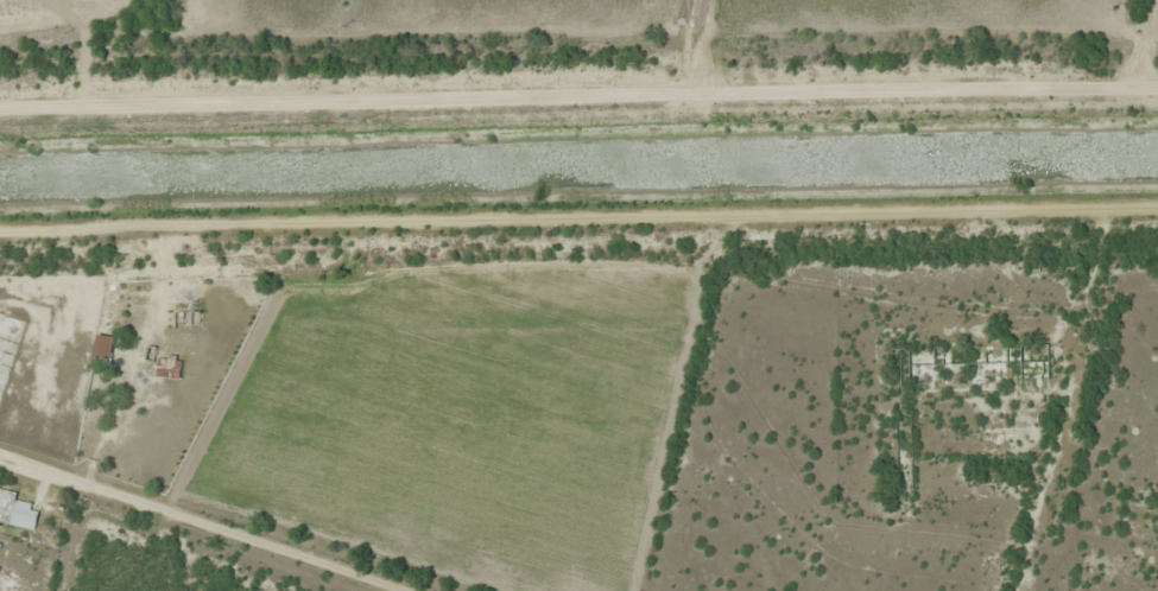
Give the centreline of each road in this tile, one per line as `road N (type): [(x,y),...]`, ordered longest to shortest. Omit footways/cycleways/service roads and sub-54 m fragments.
road 1 (residential): [(0,111),(1157,85)]
road 2 (residential): [(1157,204),(0,225)]

